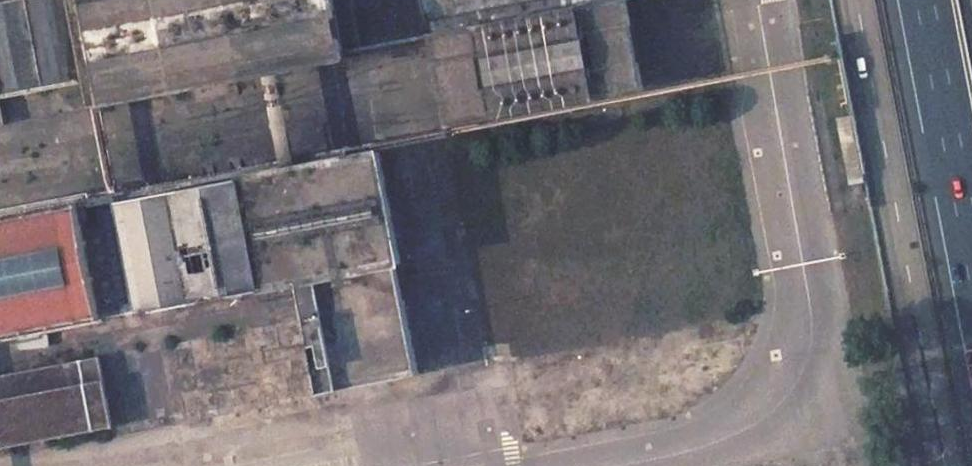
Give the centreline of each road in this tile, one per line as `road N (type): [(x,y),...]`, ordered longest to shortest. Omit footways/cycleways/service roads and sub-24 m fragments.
road 1 (unclassified): [(856,0),(947,465)]
road 2 (unclassified): [(802,388),(817,320),(759,0)]
road 3 (unclassified): [(558,465),(747,435),(802,388)]
road 4 (motorway): [(925,0),(971,248)]
road 5 (unclassified): [(415,465),(367,444),(251,465)]

